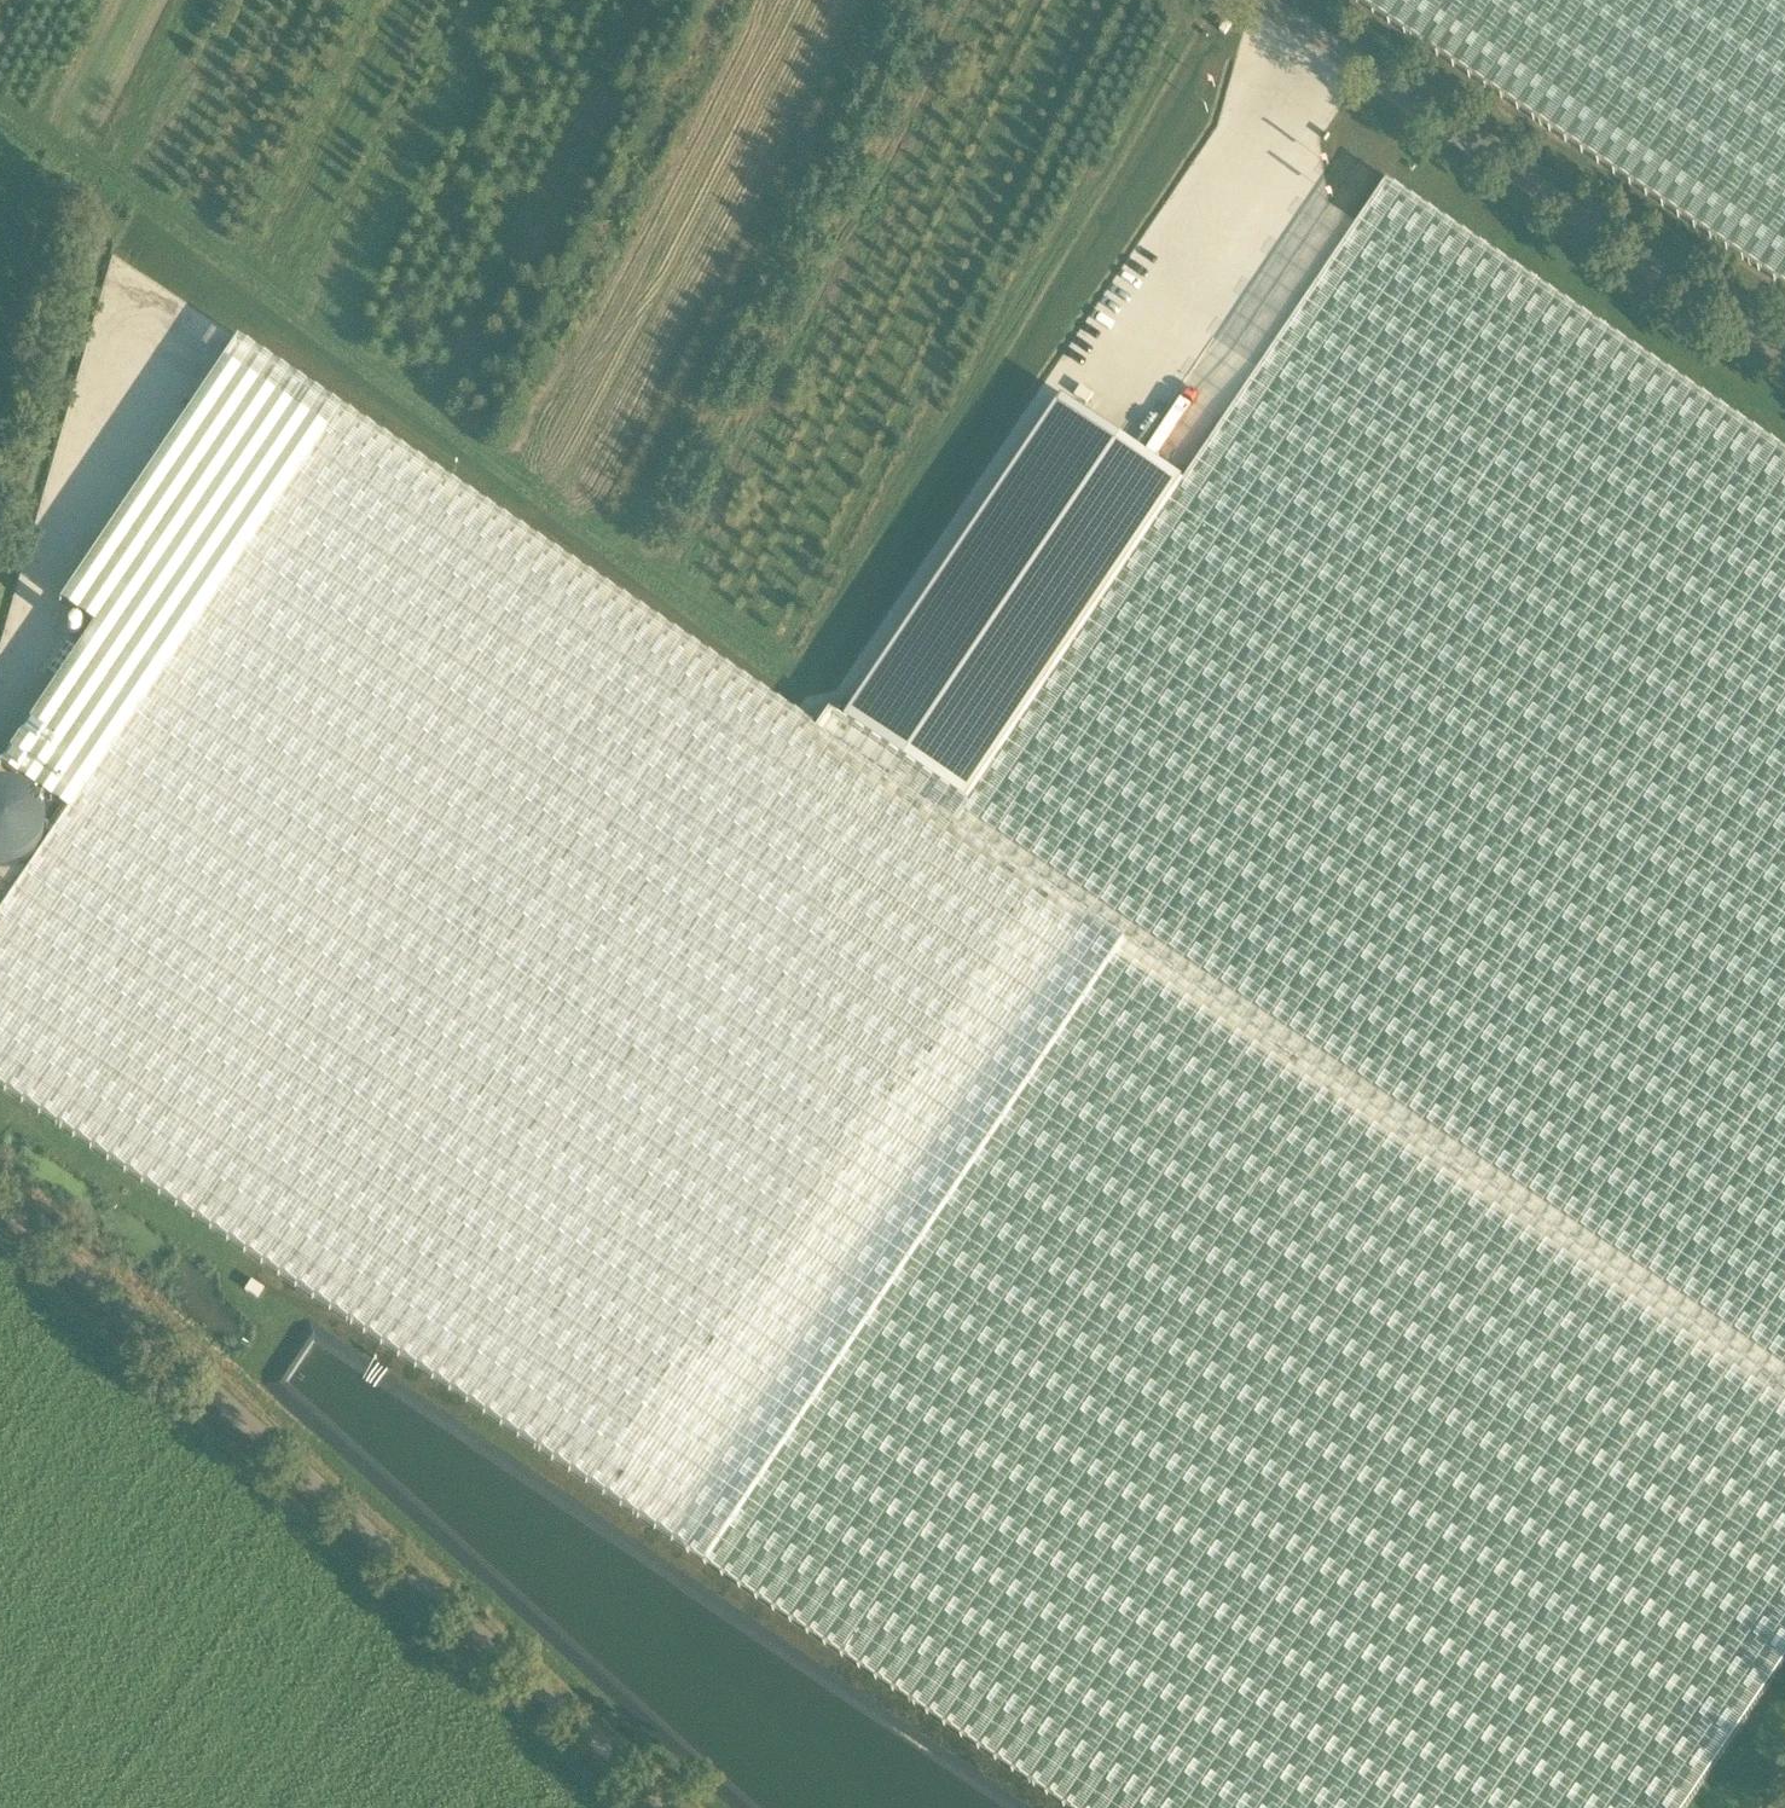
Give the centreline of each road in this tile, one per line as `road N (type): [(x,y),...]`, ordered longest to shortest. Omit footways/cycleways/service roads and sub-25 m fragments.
road 1 (unclassified): [(668,1807),(0,1202)]
road 2 (unclassified): [(1784,356),(1259,0)]

